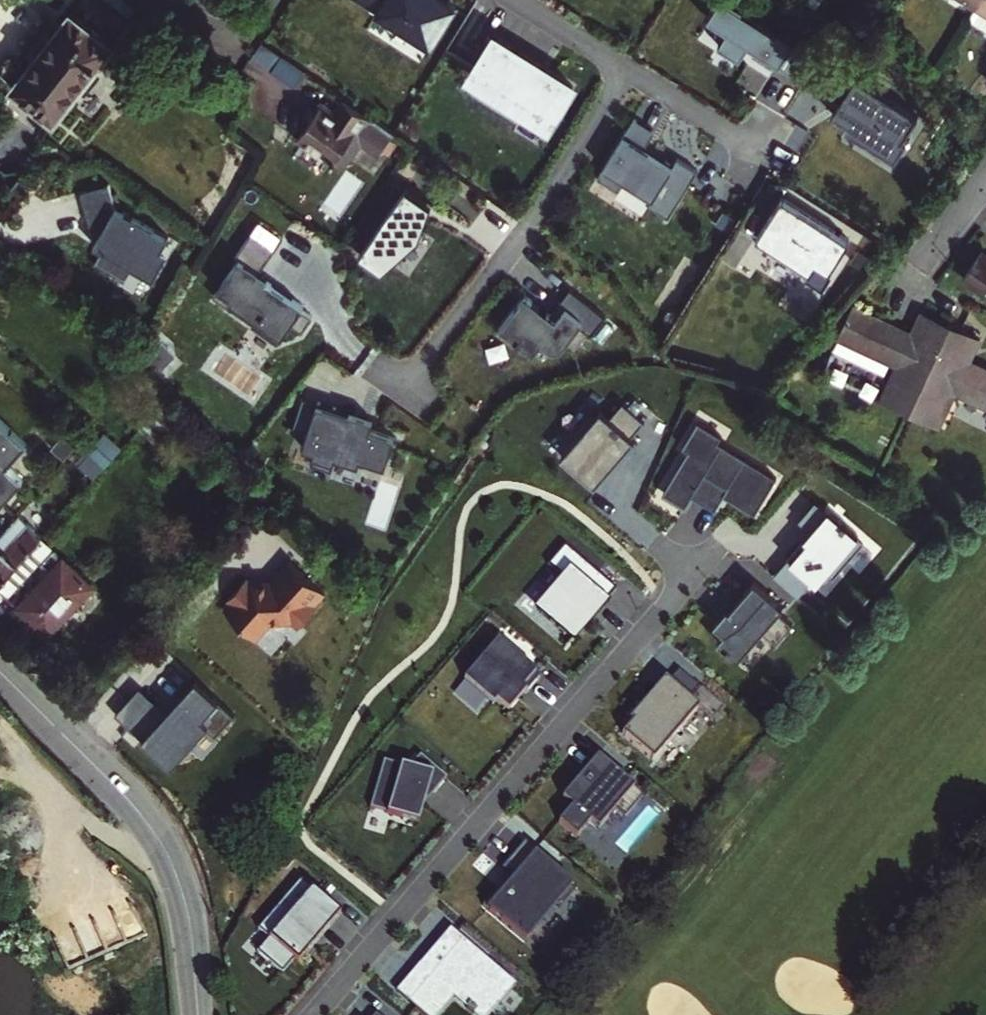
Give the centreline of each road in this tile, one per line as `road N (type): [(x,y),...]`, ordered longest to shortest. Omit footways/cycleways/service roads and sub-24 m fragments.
road 1 (residential): [(314,1014),(710,551)]
road 2 (residential): [(625,70),(531,226),(408,384)]
road 3 (tertiary): [(0,672),(125,796),(161,844),(184,898),(195,980)]
road 4 (residential): [(625,70),(754,149)]
road 5 (residential): [(513,0),(625,70)]
road 6 (residential): [(182,0),(244,41),(270,0)]

